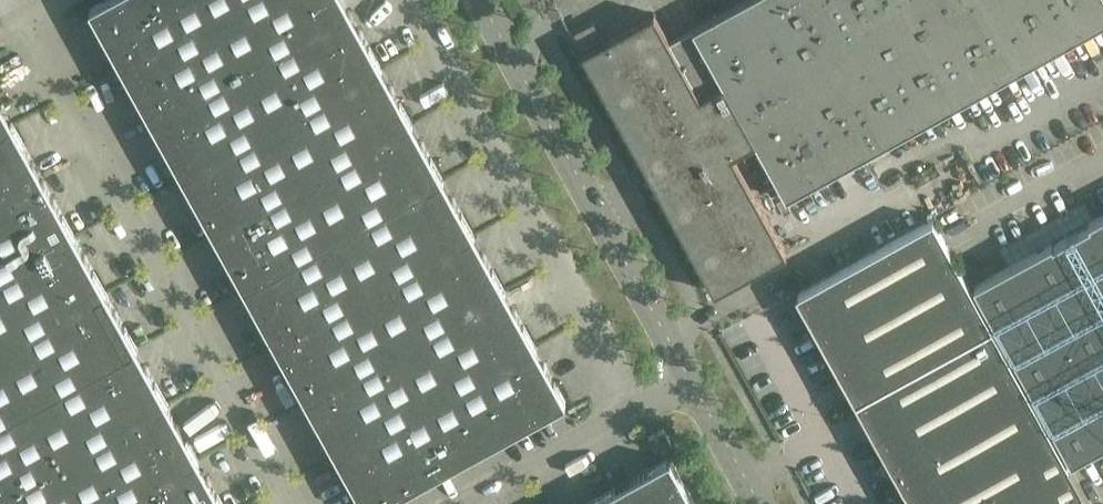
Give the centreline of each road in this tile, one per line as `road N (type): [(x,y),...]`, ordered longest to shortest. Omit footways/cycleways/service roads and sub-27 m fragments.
road 1 (unclassified): [(481,0),(756,503)]

